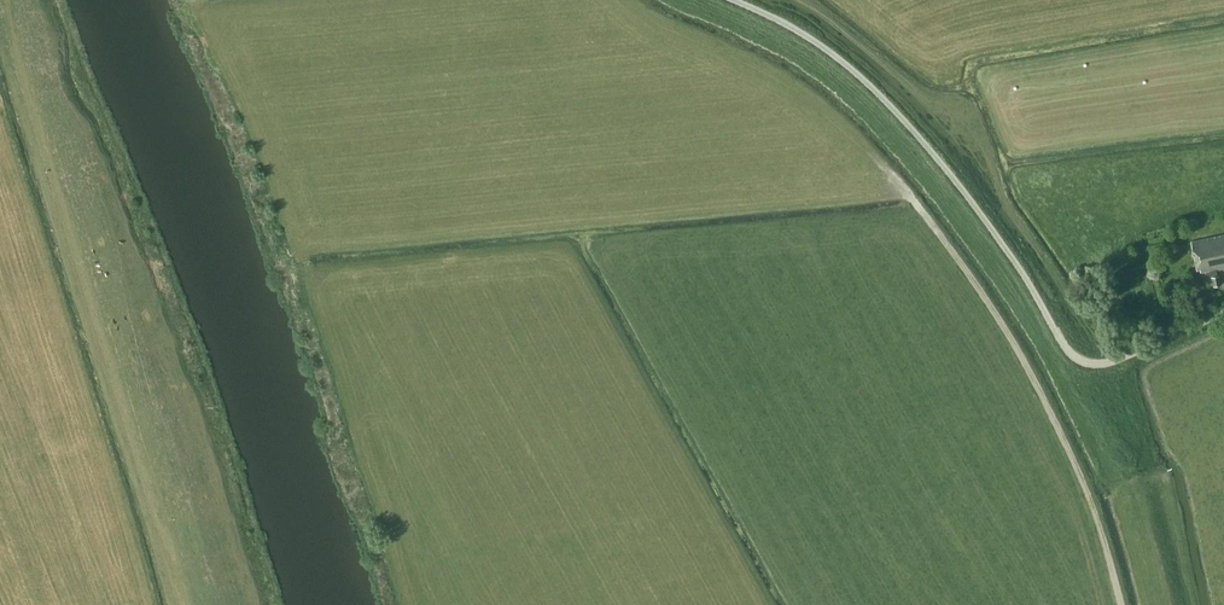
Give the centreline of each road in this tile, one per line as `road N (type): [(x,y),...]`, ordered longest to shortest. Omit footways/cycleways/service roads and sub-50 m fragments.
road 1 (unclassified): [(1223,312),(1113,363),(1082,363),(1060,343),(995,234),(875,91),(811,38),(729,0)]

